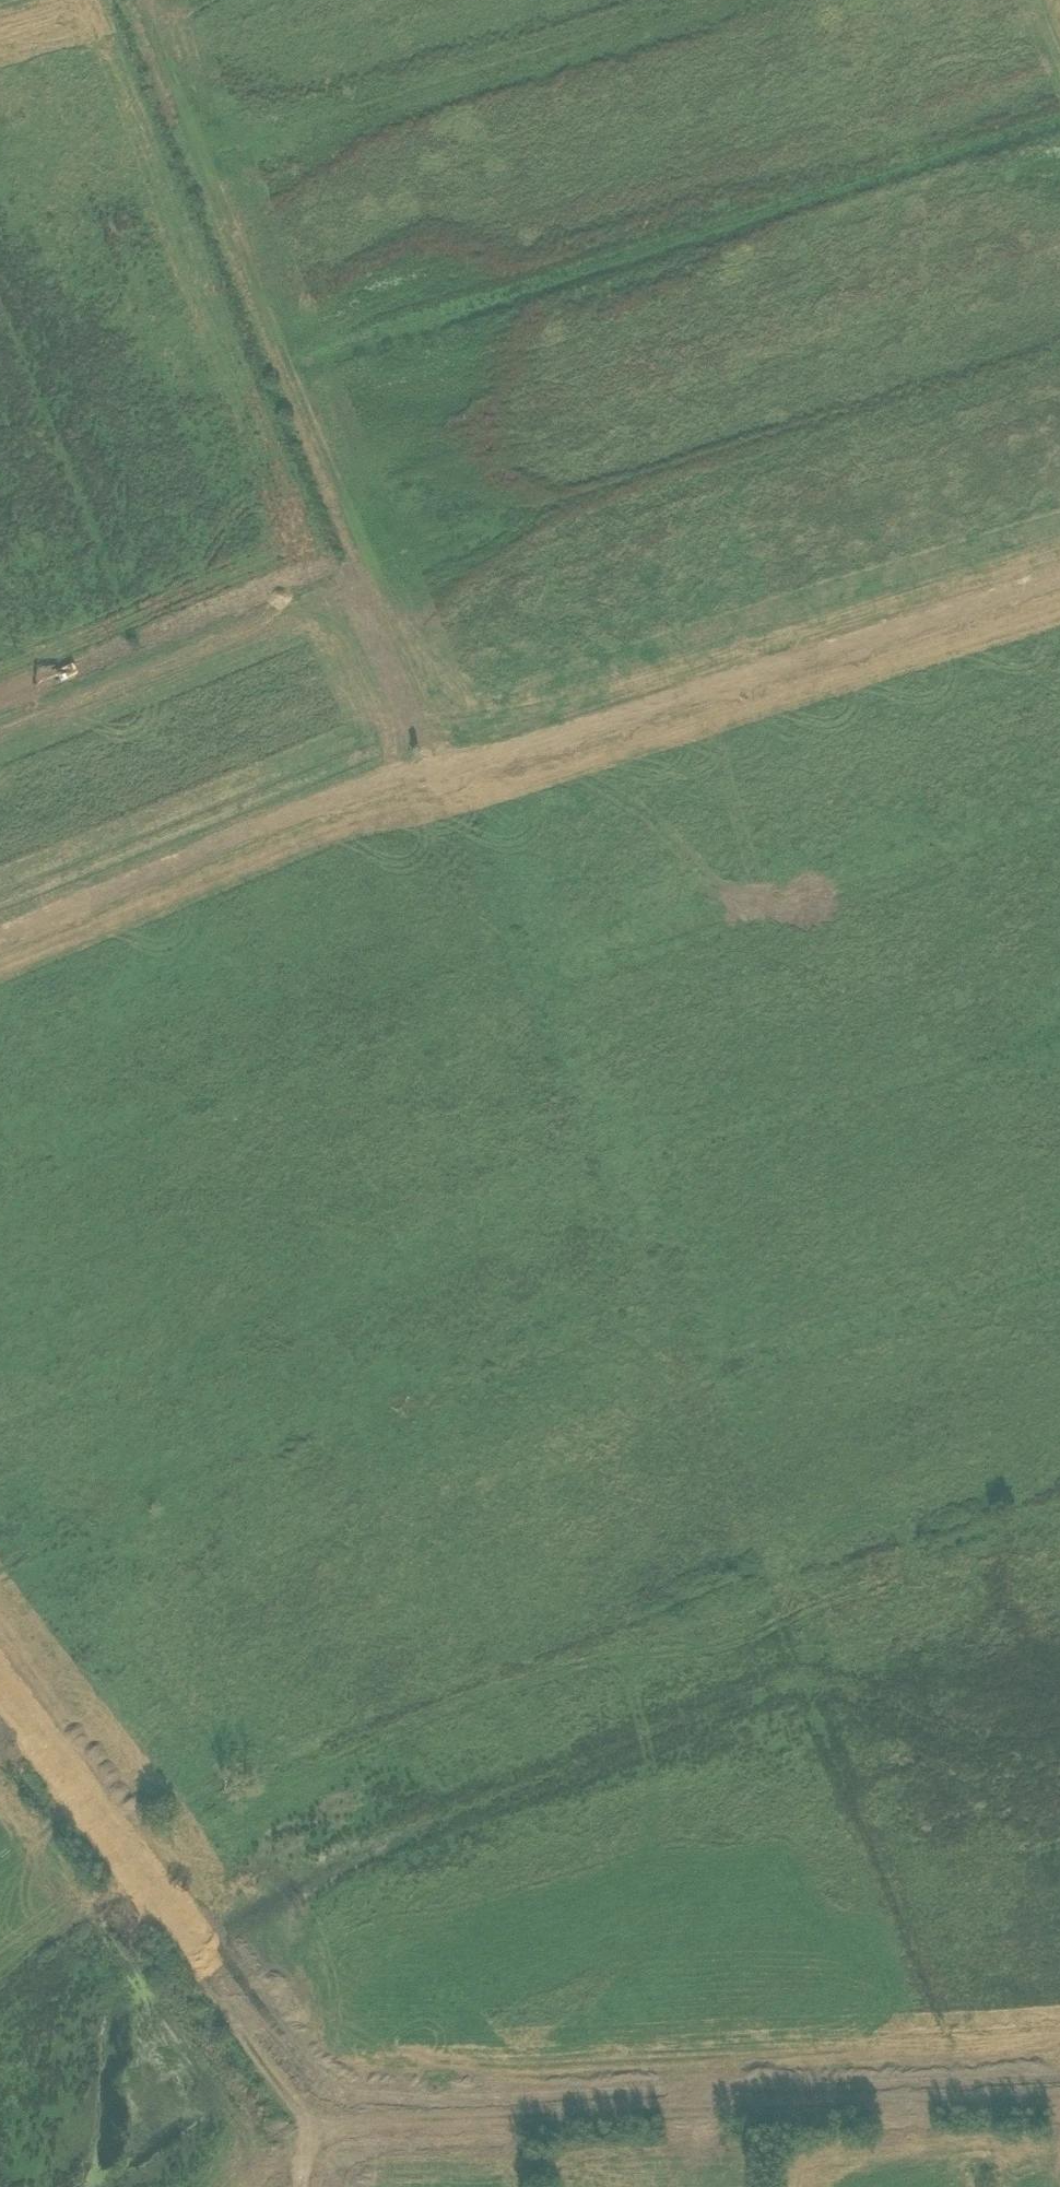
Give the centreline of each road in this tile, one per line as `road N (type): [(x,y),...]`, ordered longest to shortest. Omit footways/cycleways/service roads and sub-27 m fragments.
road 1 (track): [(1059,2098),(301,2122)]
road 2 (track): [(301,2122),(0,1709)]

